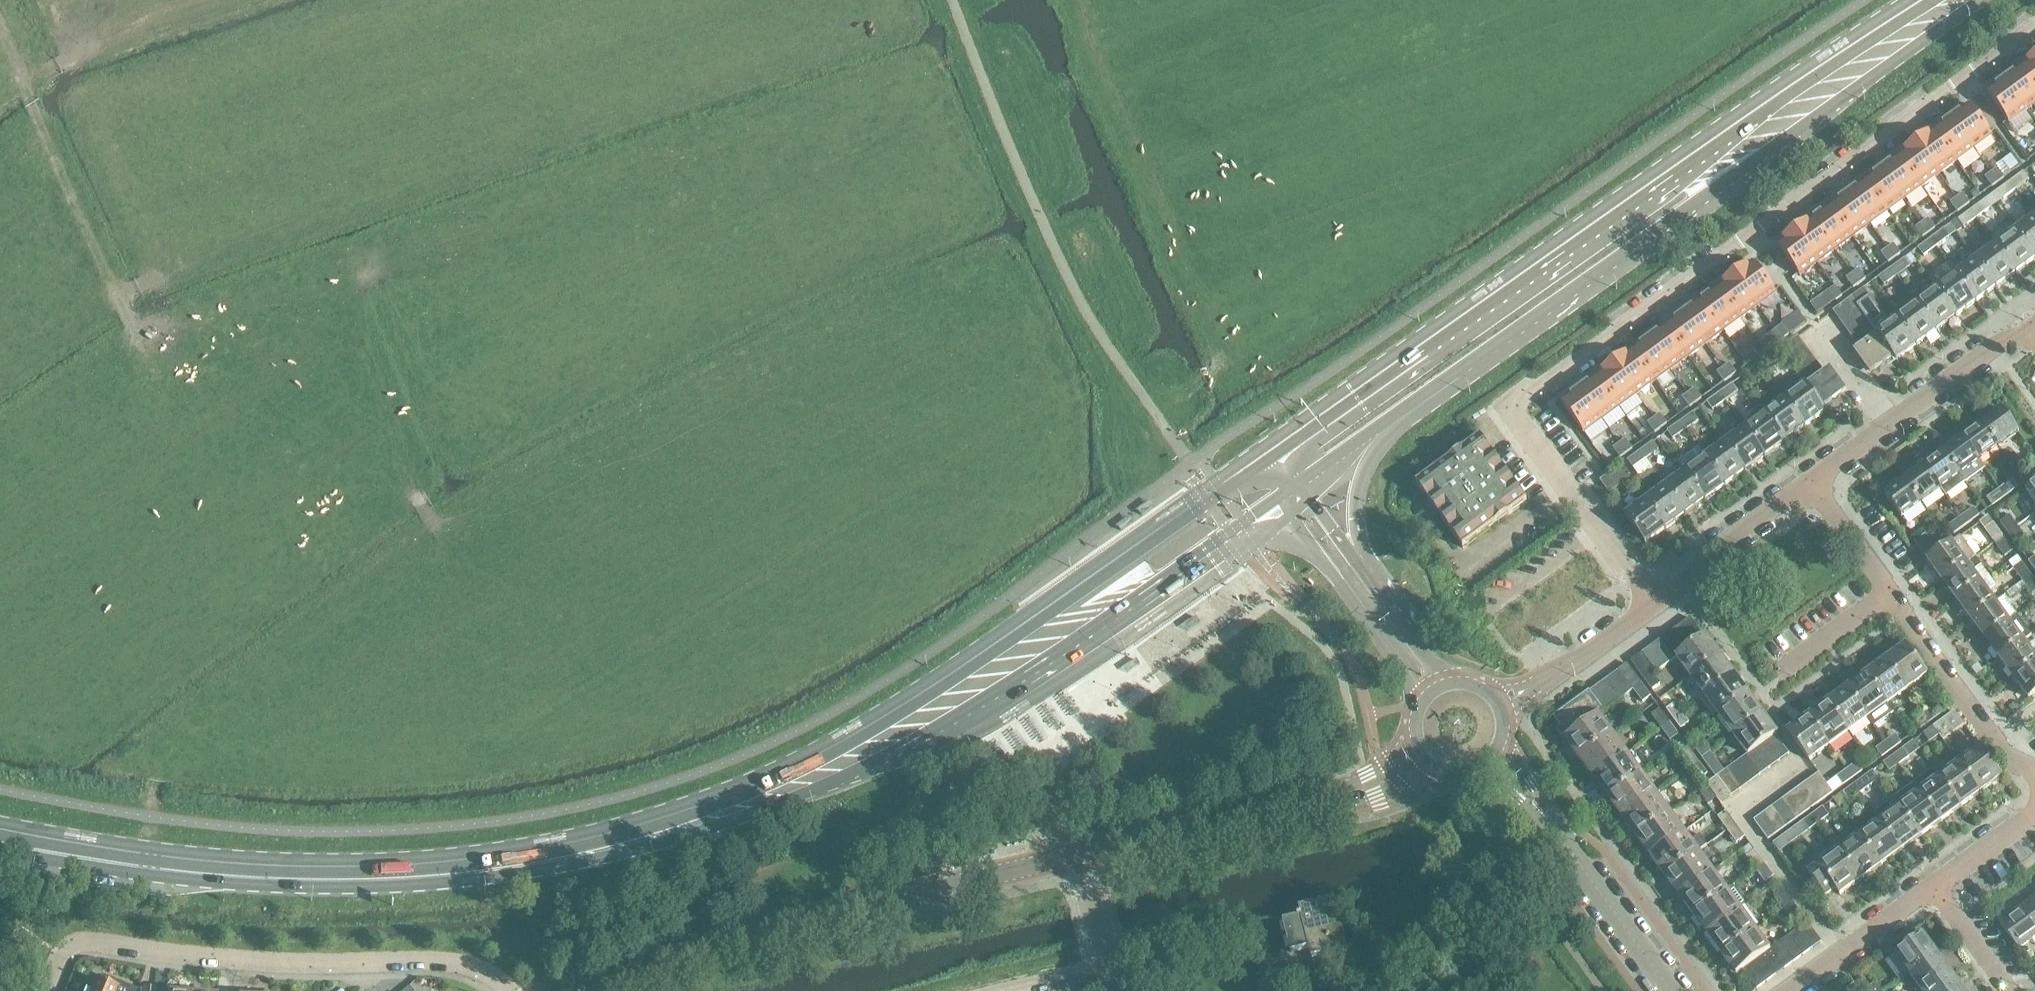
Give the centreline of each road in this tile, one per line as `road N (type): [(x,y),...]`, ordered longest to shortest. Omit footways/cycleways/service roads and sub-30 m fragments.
road 1 (track): [(973,52),(133,329),(0,34)]
road 2 (secondary): [(1264,455),(832,747),(683,812),(445,870)]
road 3 (secondary): [(445,870),(545,867),(682,836),(934,743),(1277,507)]
road 4 (residential): [(1659,603),(1514,413),(1515,401),(2034,24)]
road 5 (secondary): [(1920,0),(1264,455)]
road 6 (secondary): [(1391,426),(1982,0)]
road 7 (unclassified): [(602,990),(677,954),(1083,854)]
road 8 (residential): [(46,990),(61,953),(84,941),(307,965),(435,960),(477,967),(510,990)]
road 9 (track): [(1157,417),(1208,388),(1229,359),(1100,76),(1074,0)]
road 10 (secondary): [(0,841),(245,876),(445,870)]
road 11 (unclassified): [(1083,854),(1267,814),(1390,775),(1417,755)]
road 12 (tertiary): [(1671,990),(1499,753)]
road 13 (unclassified): [(1810,483),(2026,329)]
road 14 (residential): [(2034,786),(1893,593)]
road 15 (tertiary): [(1277,507),(1424,695)]
road 16 (unclassified): [(1659,603),(1810,483)]
road 17 (unclassified): [(1499,705),(1659,603)]
road 18 (residential): [(1787,990),(1932,890)]
road 19 (tertiary): [(1445,683),(1350,551)]
road 20 (residential): [(1893,593),(1810,483)]
road 21 (secondary): [(1350,551),(1362,469),(1391,426)]
road 22 (residential): [(1893,593),(1783,669)]
road 23 (residential): [(1932,890),(2009,990)]
road 24 (residential): [(1932,890),(2034,819)]

